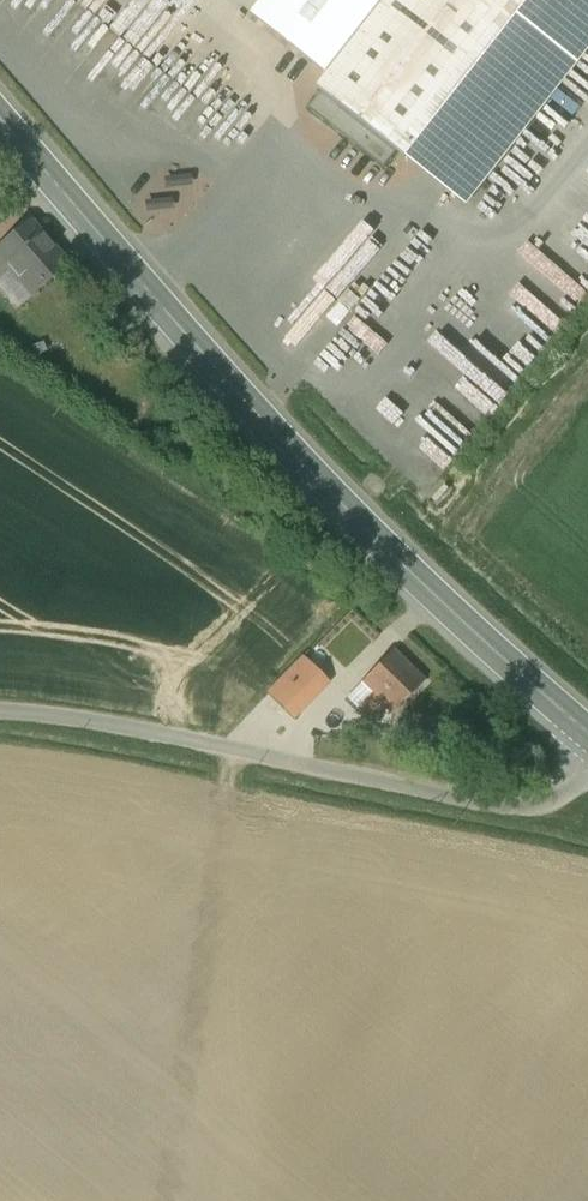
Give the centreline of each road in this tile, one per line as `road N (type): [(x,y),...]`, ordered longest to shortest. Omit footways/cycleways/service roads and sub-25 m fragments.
road 1 (secondary): [(0,117),(336,499),(587,732)]
road 2 (residential): [(587,771),(548,796),(516,796),(126,720),(0,706)]

